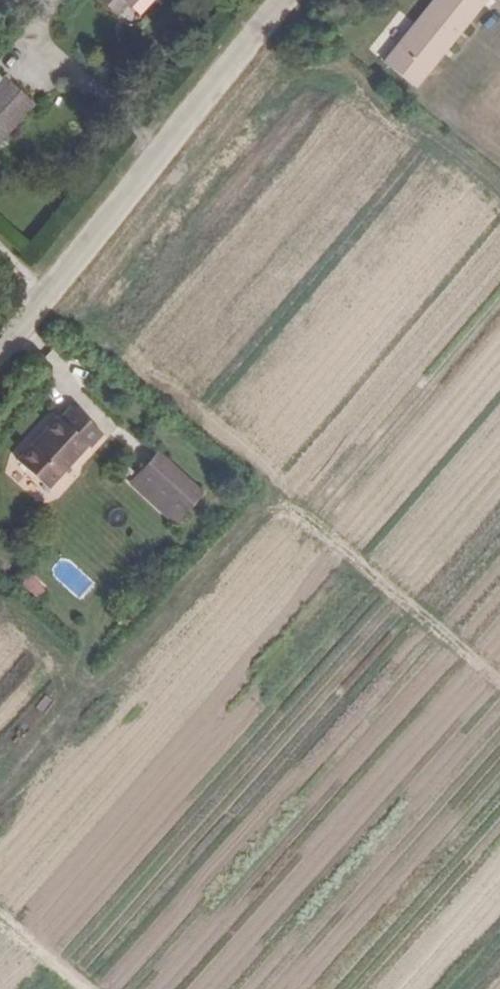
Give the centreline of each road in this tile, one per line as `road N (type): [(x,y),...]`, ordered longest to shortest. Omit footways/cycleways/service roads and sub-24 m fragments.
road 1 (residential): [(0,350),(282,0)]

